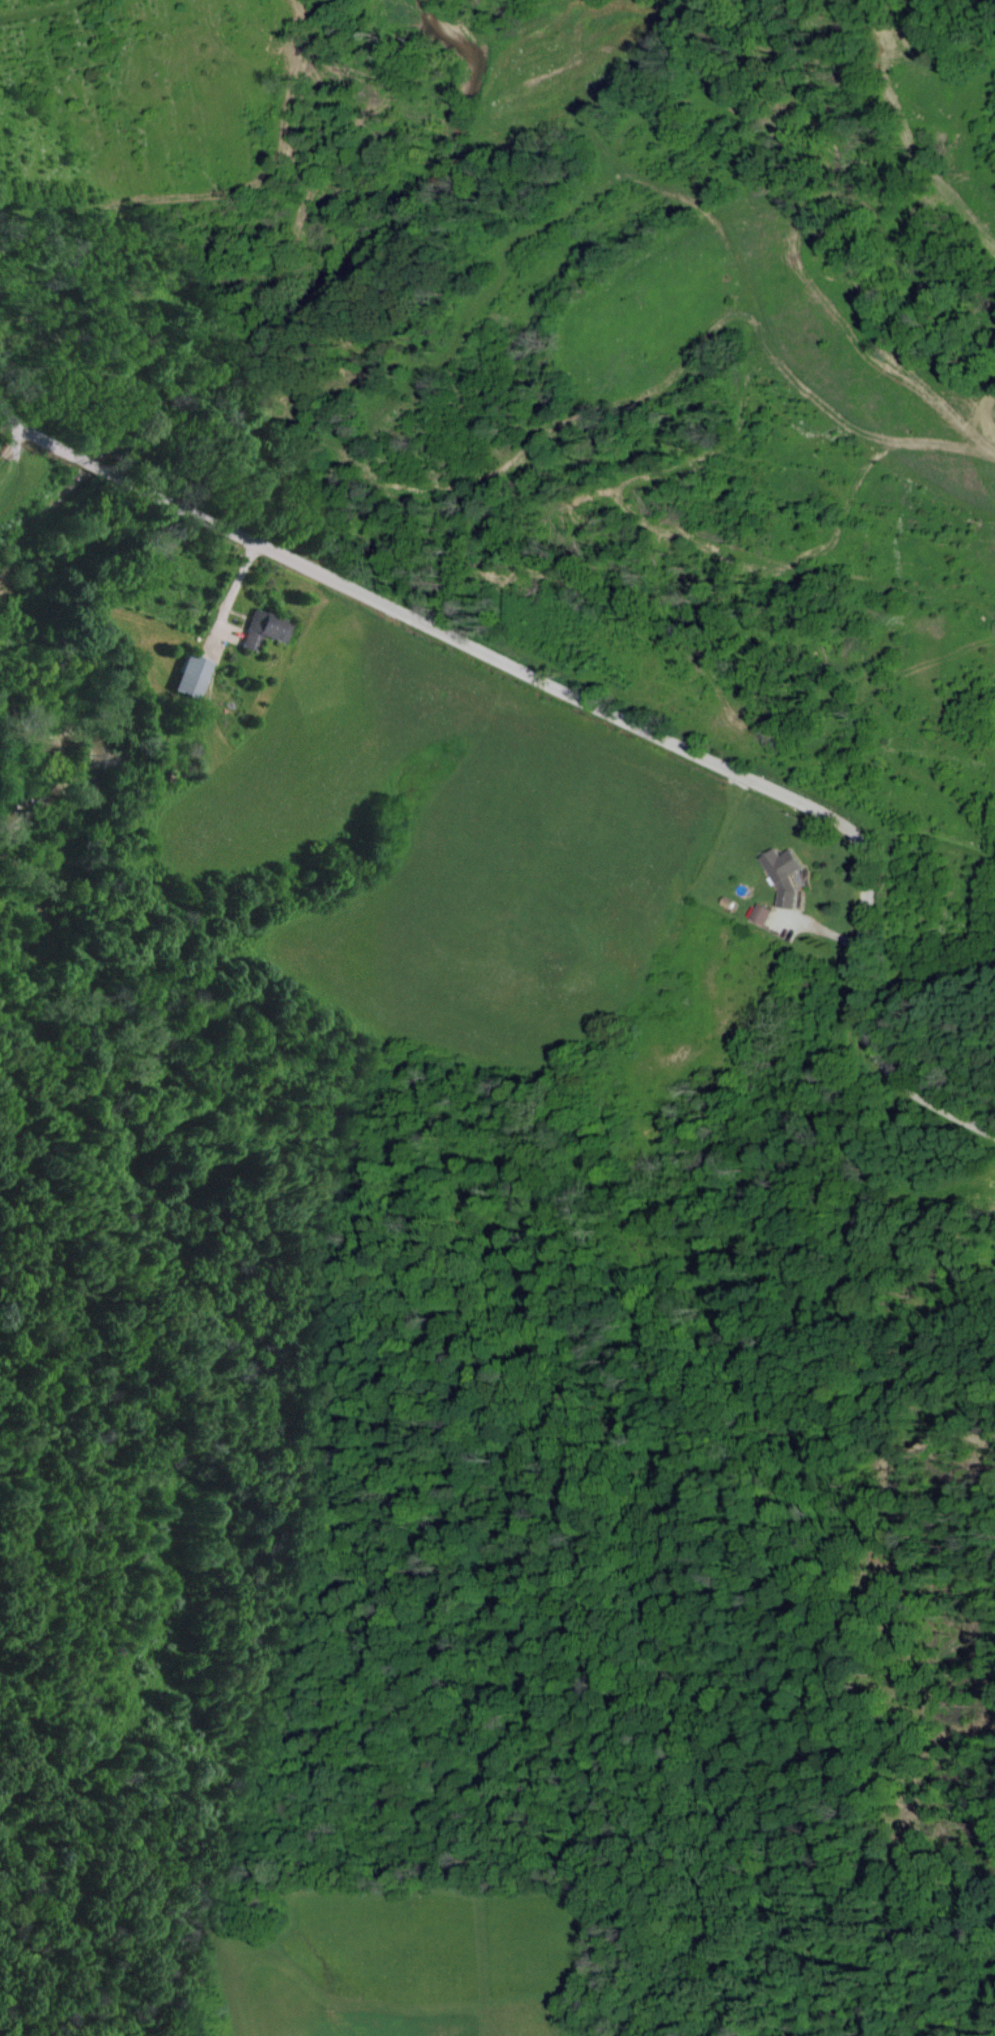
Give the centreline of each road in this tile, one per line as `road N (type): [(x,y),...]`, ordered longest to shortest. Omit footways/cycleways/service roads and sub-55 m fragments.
road 1 (residential): [(994,1132),(935,1106),(876,1052),(858,983),(872,883),(860,837),(840,822),(59,447),(0,404)]

